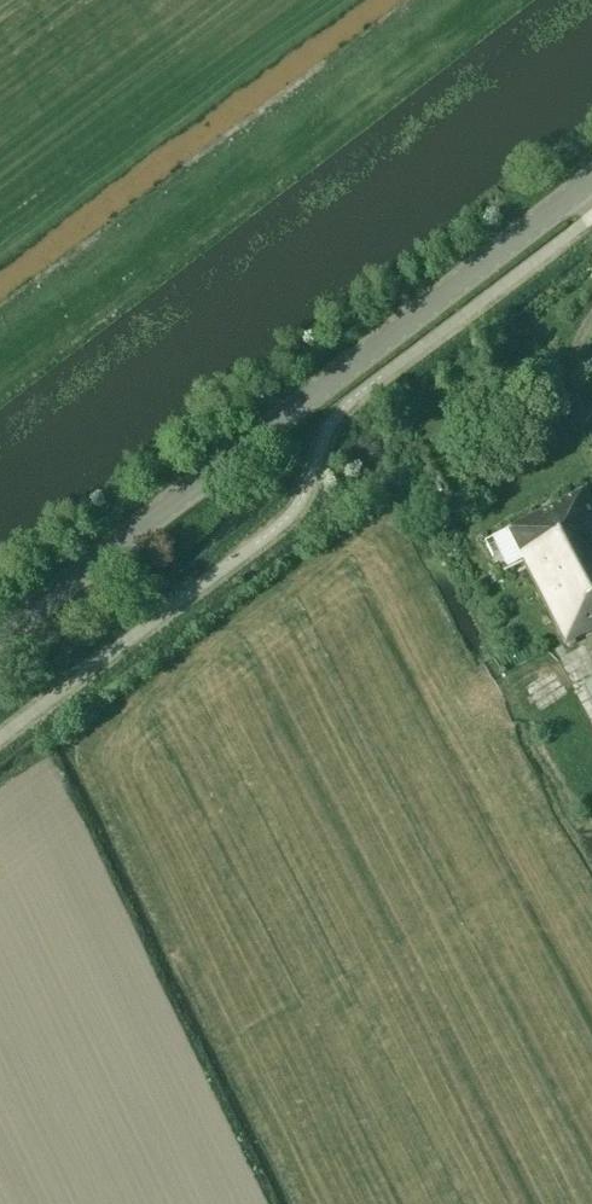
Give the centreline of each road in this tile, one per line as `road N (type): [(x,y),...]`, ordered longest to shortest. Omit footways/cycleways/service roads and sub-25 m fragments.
road 1 (tertiary): [(0,645),(591,182)]

